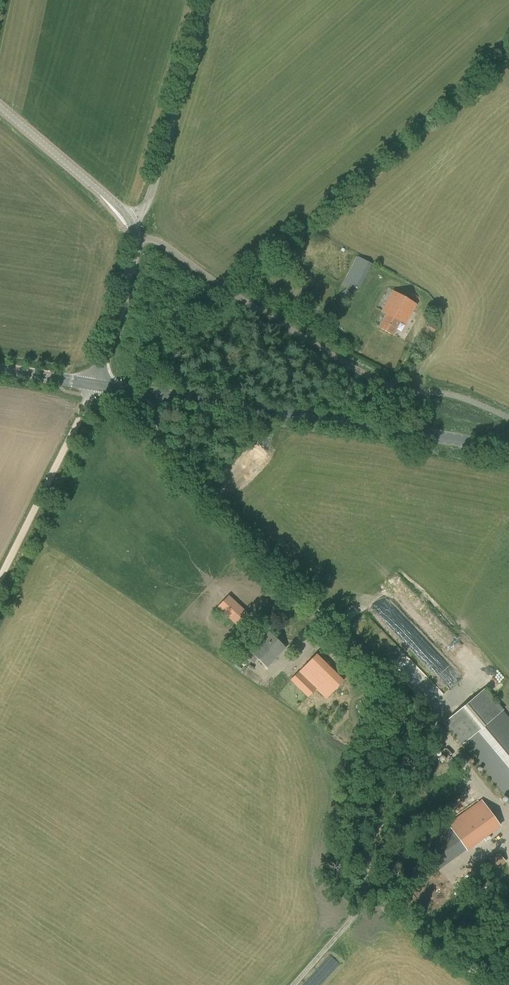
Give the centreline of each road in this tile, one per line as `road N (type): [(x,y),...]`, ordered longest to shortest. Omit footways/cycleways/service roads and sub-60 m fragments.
road 1 (secondary): [(95,385),(508,452)]
road 2 (unclassified): [(396,389),(160,243),(137,237)]
road 3 (unclassified): [(133,225),(146,204),(206,0)]
road 4 (track): [(0,577),(89,397)]
road 5 (tertiary): [(133,225),(0,107)]
road 6 (tertiary): [(95,385),(137,237)]

